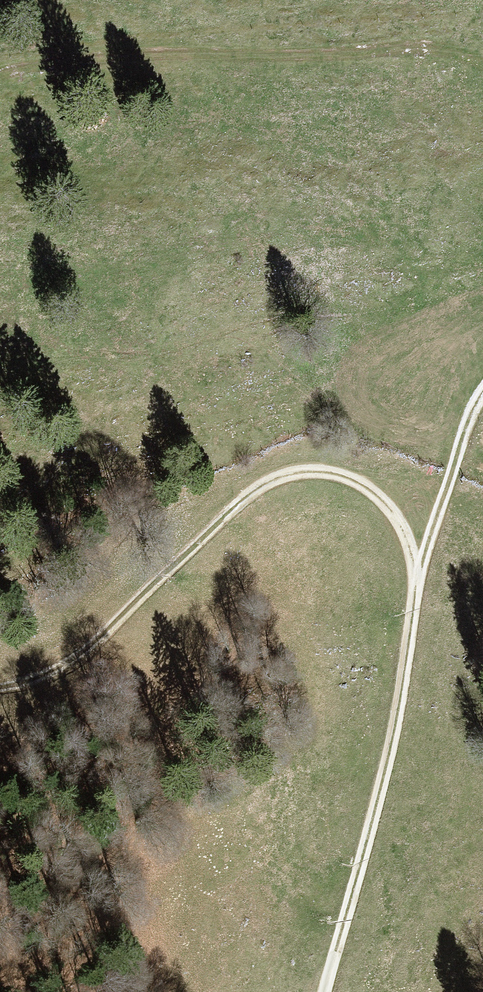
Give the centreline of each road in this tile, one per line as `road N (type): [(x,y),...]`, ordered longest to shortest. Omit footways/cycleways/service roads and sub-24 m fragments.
road 1 (track): [(329,991),(390,773),(434,527),(482,398)]
road 2 (track): [(414,623),(415,549),(396,510),(364,482),(324,471),(273,483),(240,508),(91,653),(45,678),(0,688)]

